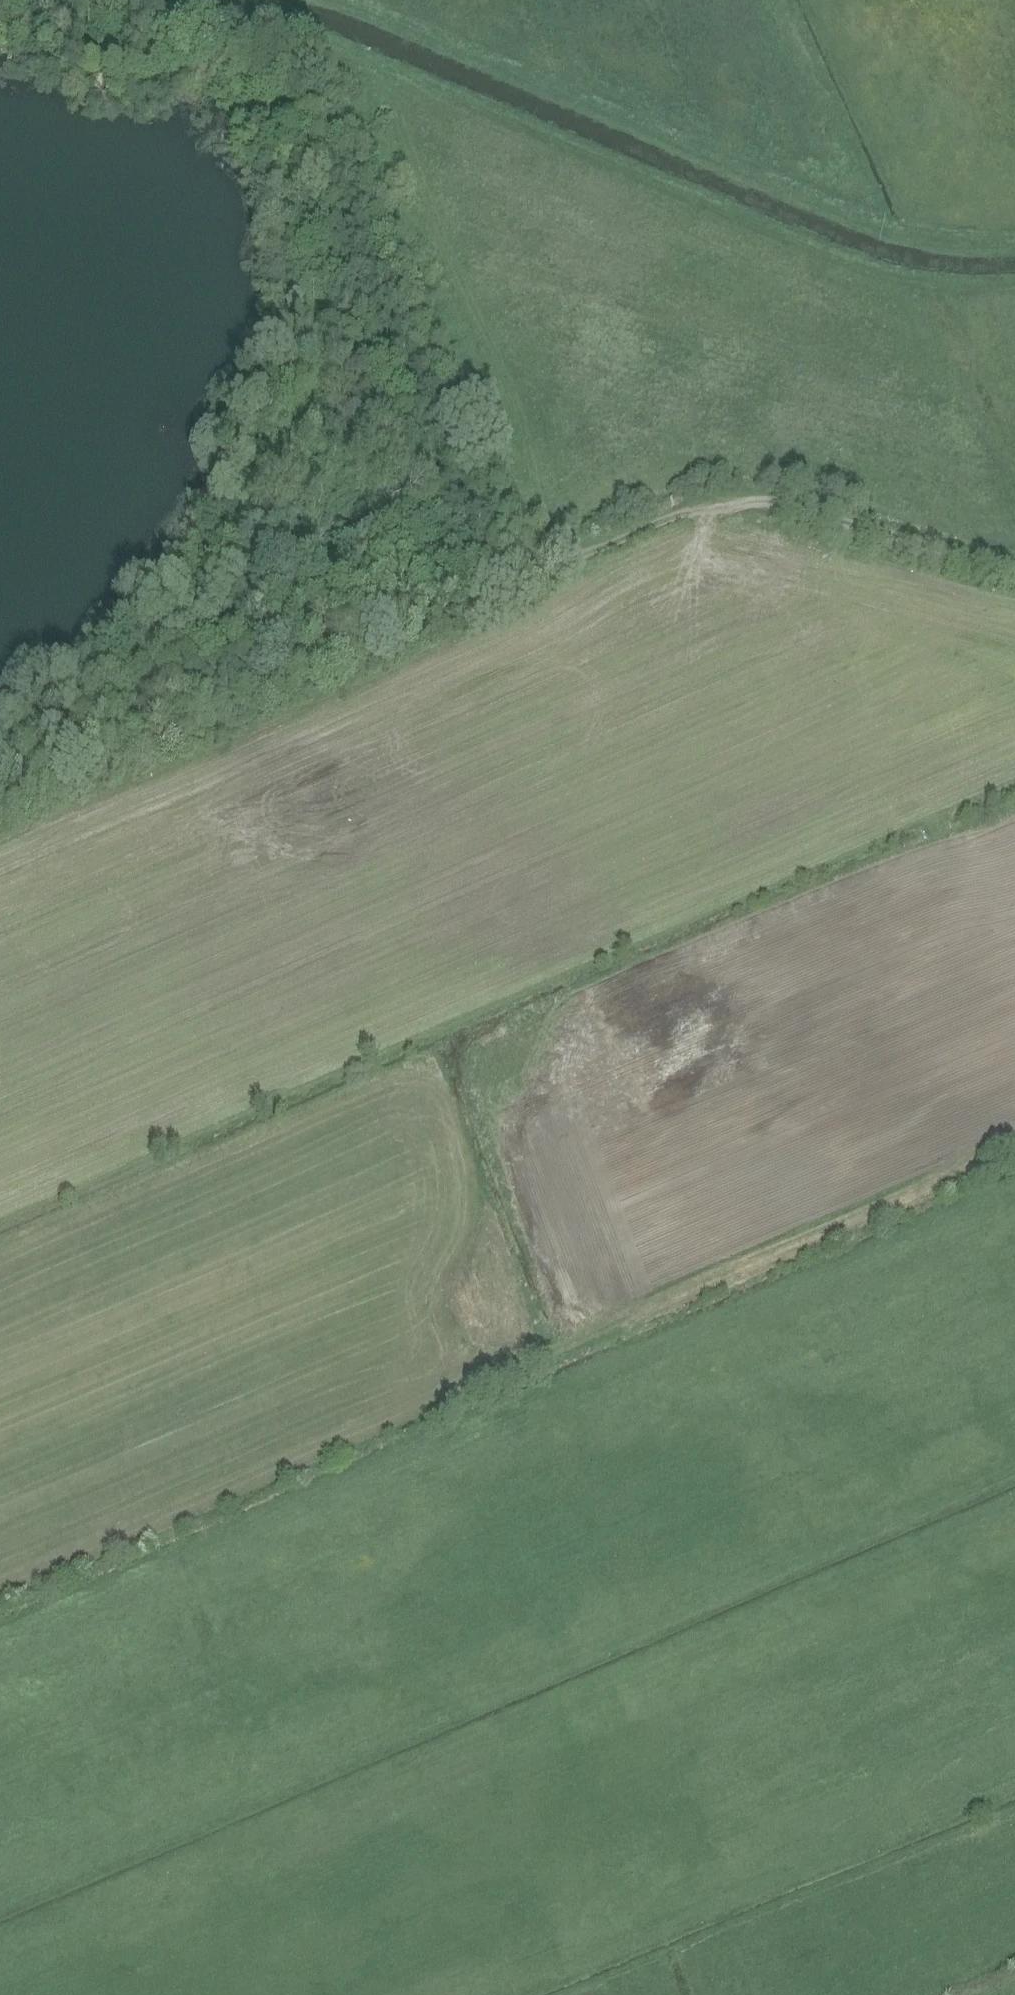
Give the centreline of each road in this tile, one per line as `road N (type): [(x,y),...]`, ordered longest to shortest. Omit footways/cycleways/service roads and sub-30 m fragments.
road 1 (track): [(1014,571),(752,492),(715,497),(513,576)]

